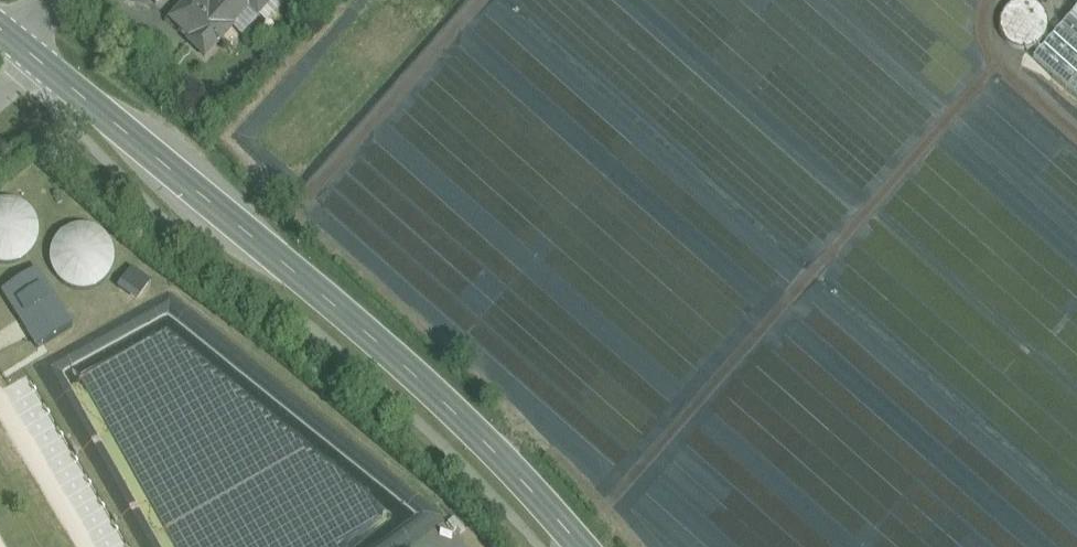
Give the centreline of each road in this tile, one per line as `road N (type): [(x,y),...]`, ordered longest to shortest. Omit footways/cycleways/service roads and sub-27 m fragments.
road 1 (secondary): [(580,546),(402,362),(41,57)]

